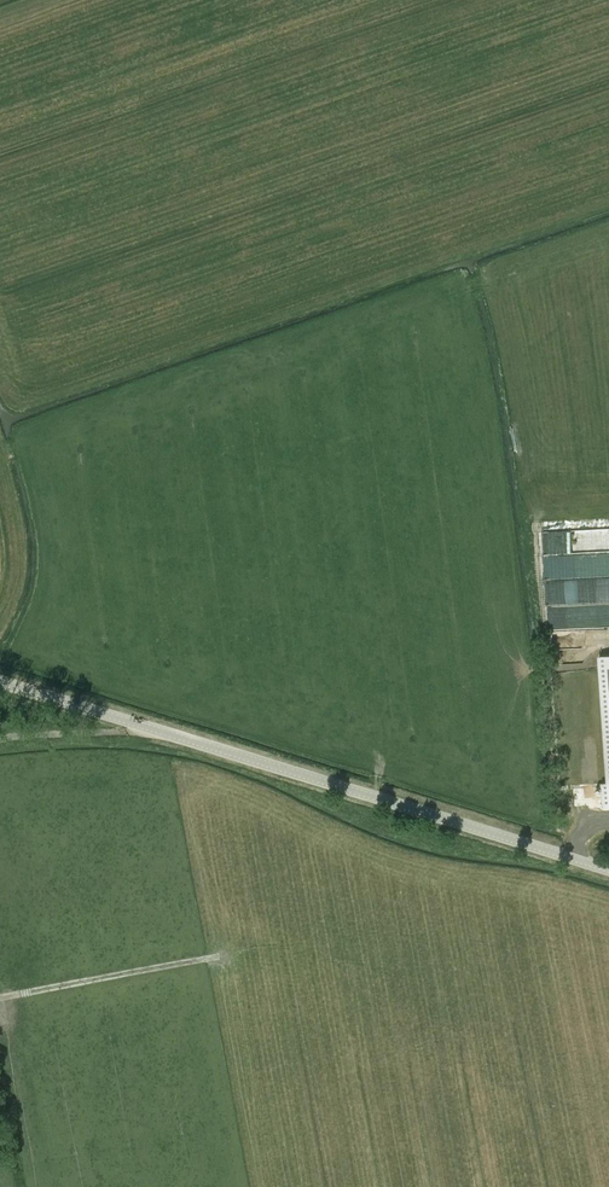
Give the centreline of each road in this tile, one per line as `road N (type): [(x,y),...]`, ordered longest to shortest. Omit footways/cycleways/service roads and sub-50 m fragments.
road 1 (tertiary): [(608,877),(0,685)]

